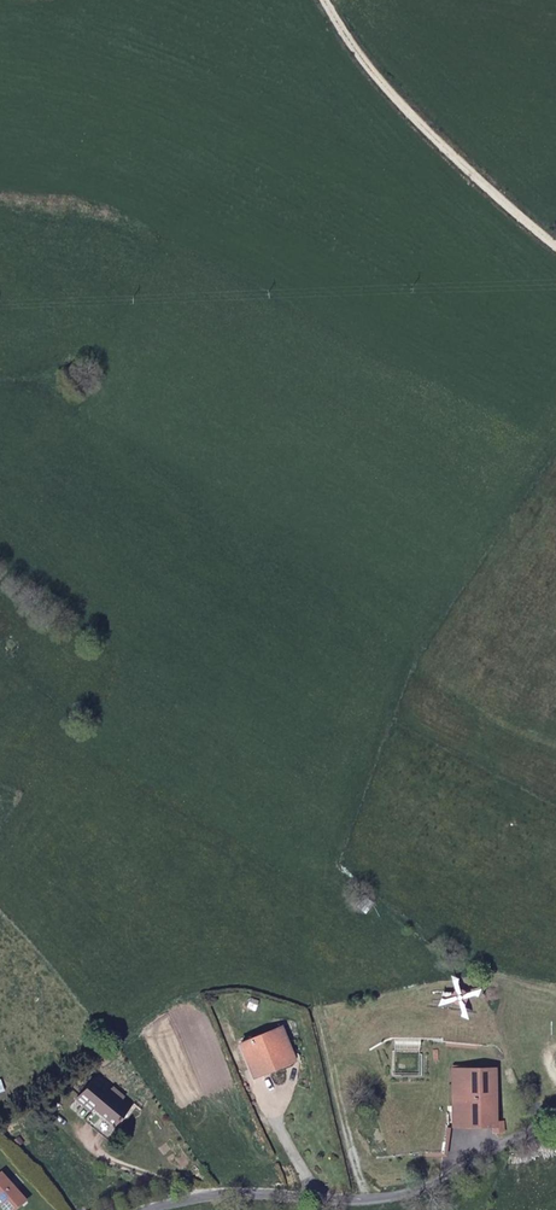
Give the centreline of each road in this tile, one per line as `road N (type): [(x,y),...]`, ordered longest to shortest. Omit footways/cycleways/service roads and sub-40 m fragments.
road 1 (residential): [(131,1209),(207,1193),(352,1197),(407,1189),(555,1119)]
road 2 (track): [(328,0),(437,137),(555,238)]

